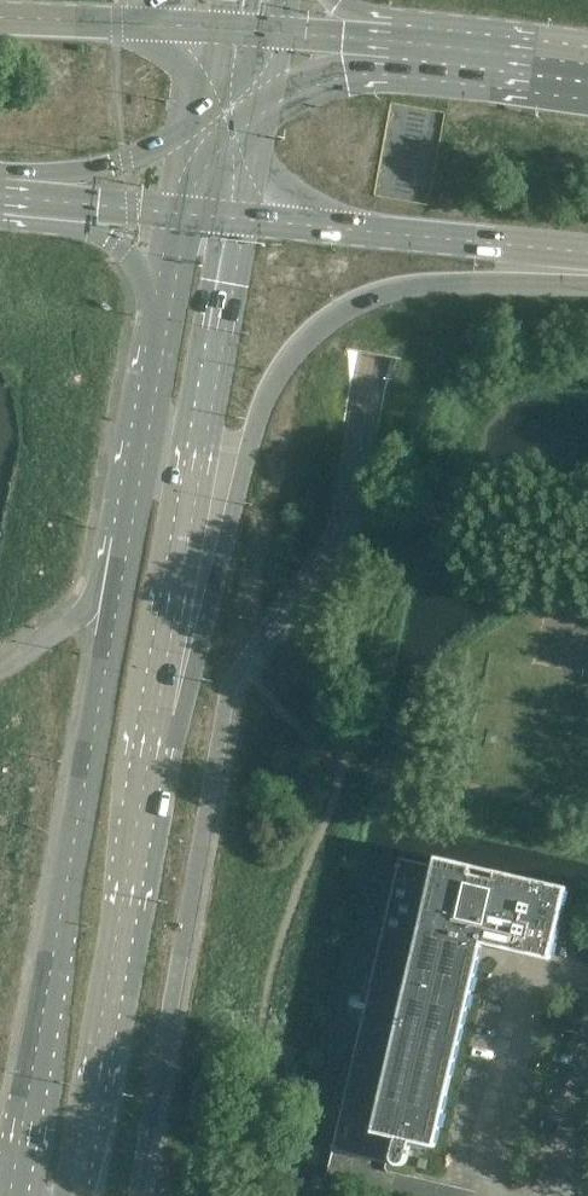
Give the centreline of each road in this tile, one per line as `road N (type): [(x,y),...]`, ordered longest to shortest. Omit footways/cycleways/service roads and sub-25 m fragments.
road 1 (secondary): [(165,314),(60,952),(11,1195)]
road 2 (primary): [(150,724),(199,650),(259,421),(295,349),(365,300),(468,285),(587,287)]
road 3 (secondary): [(150,724),(240,220)]
road 4 (secondary): [(76,1195),(122,947),(150,724)]
road 5 (primary): [(240,220),(587,254)]
road 6 (primary): [(587,66),(401,46)]
road 7 (primary): [(36,199),(200,124)]
road 8 (primary): [(36,199),(121,248),(165,314)]
road 9 (primary): [(401,46),(266,102)]
road 10 (primary): [(36,199),(180,213)]
road 11 (primary): [(134,22),(0,17)]
road 12 (secondary): [(240,220),(266,102)]
road 13 (primary): [(401,46),(281,32)]

